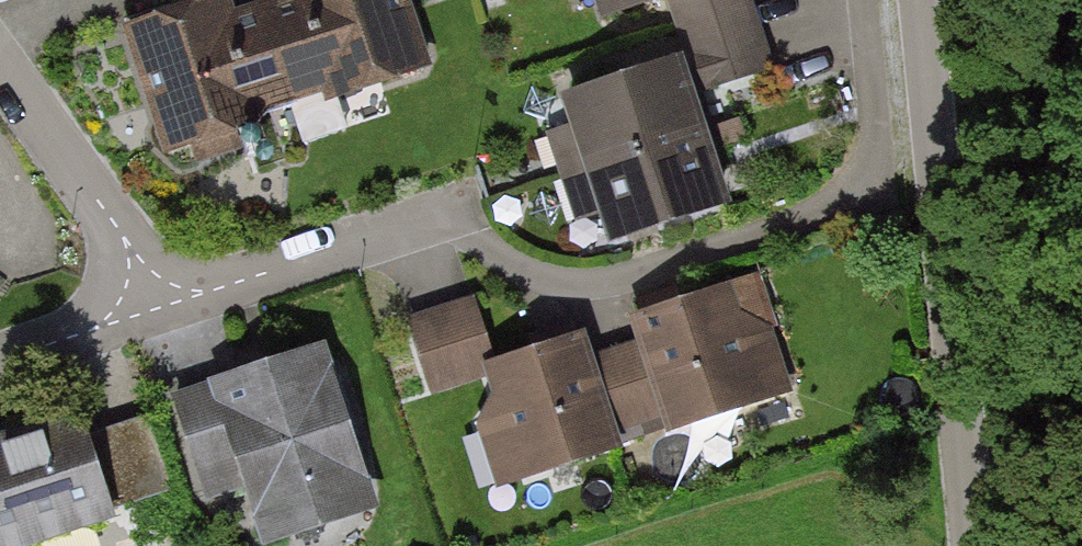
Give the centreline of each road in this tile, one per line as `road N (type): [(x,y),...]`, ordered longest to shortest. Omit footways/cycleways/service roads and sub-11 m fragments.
road 1 (residential): [(923,0),(978,545)]
road 2 (residential): [(145,295),(210,291),(460,211)]
road 3 (residential): [(0,65),(127,245),(145,295)]
road 4 (residential): [(145,295),(77,334),(0,359)]

